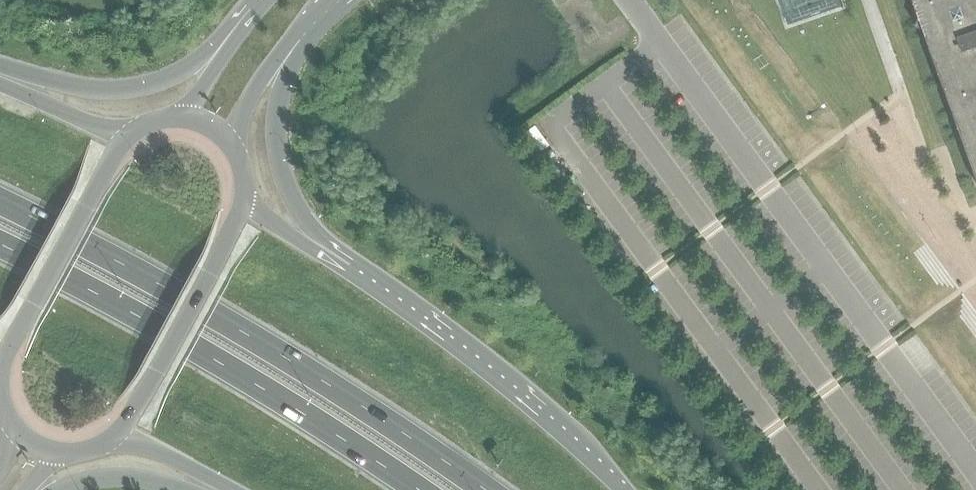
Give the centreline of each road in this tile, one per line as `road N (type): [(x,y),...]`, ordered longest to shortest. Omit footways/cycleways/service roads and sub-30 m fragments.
road 1 (trunk): [(486,489),(283,356),(0,202)]
road 2 (trunk): [(0,246),(190,346),(416,489)]
road 3 (trunk): [(620,489),(458,350),(346,269)]
road 4 (secondary): [(132,124),(115,143),(0,370)]
road 5 (secondary): [(111,433),(129,414),(243,194)]
road 6 (trunk): [(346,269),(304,219),(280,165),(276,113),(299,28)]
road 7 (trunk): [(247,21),(190,62),(146,79),(98,86),(0,76)]
road 8 (trunk): [(49,489),(118,476),(188,489)]
road 9 (trunk): [(132,124),(0,83)]
road 10 (trunk): [(111,433),(128,433),(232,489)]
road 11 (secondary): [(235,143),(255,85),(299,28)]
road 12 (trunk): [(346,269),(243,194)]

